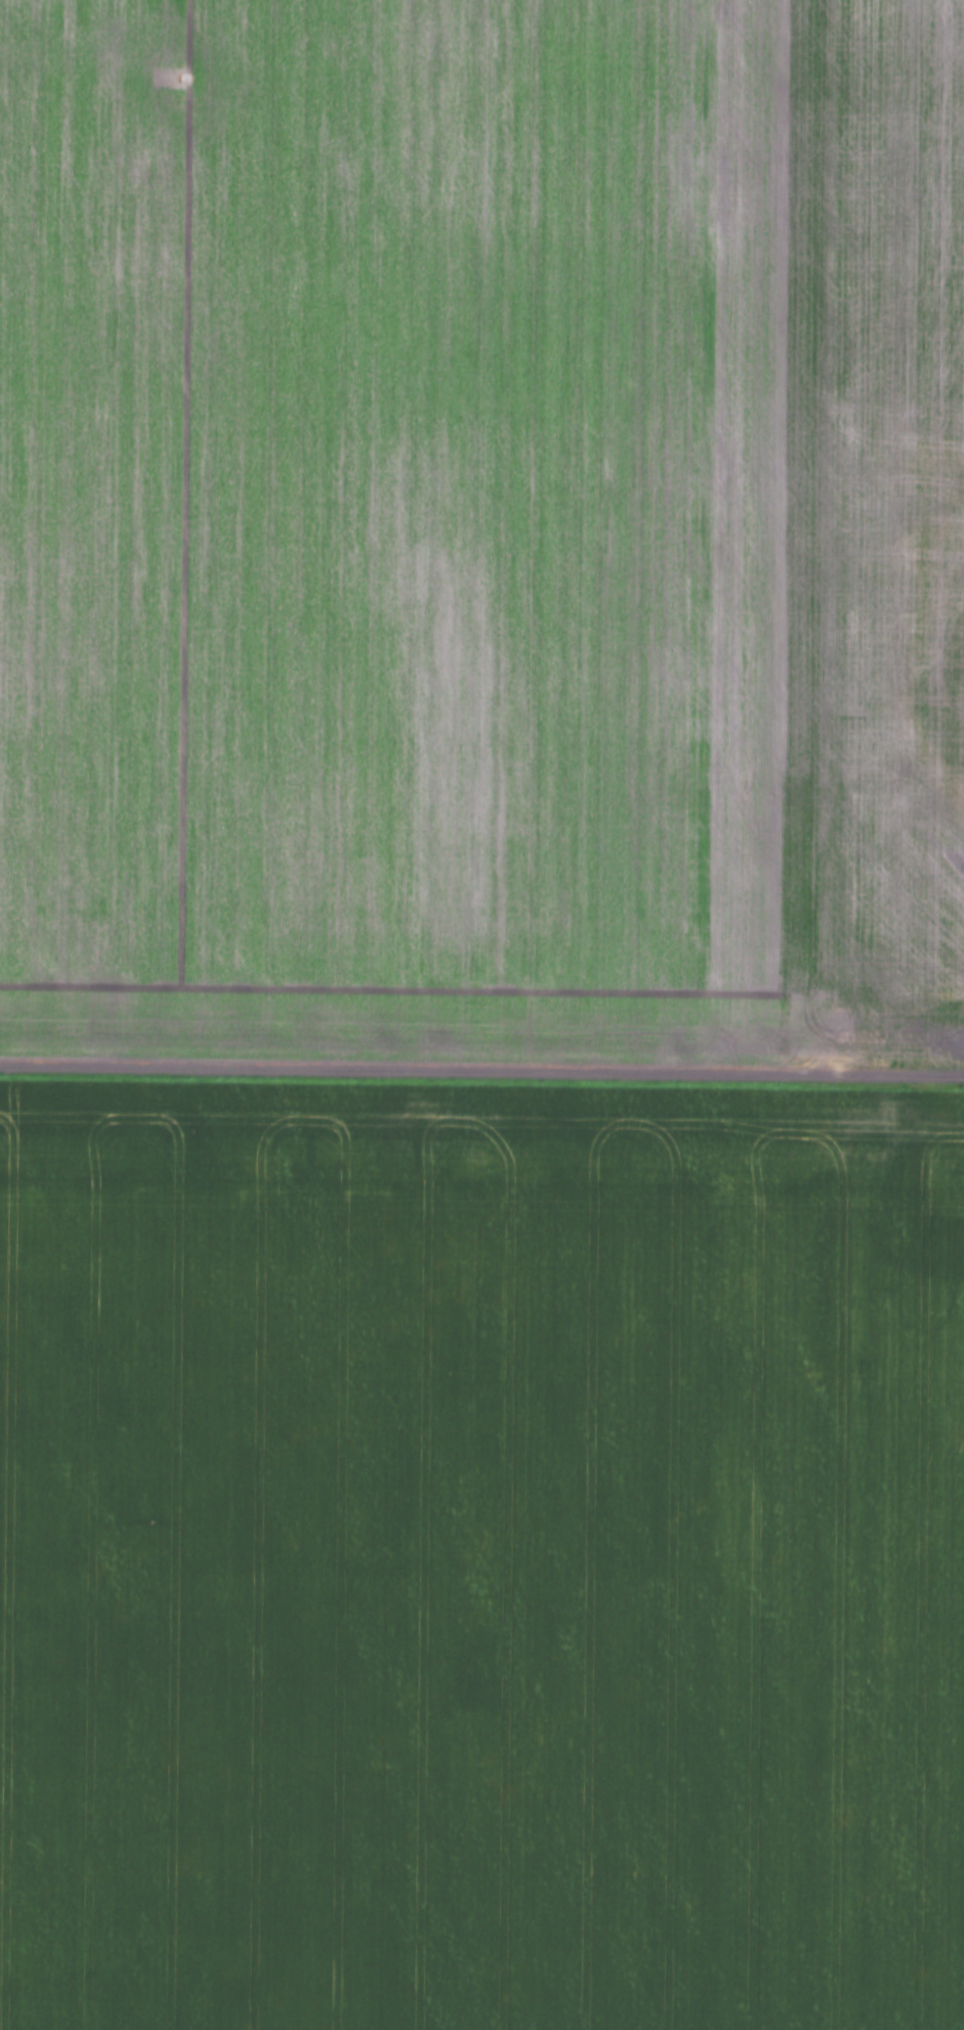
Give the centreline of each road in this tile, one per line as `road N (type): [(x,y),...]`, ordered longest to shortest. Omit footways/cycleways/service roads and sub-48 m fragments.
road 1 (track): [(0,1066),(963,1075)]

